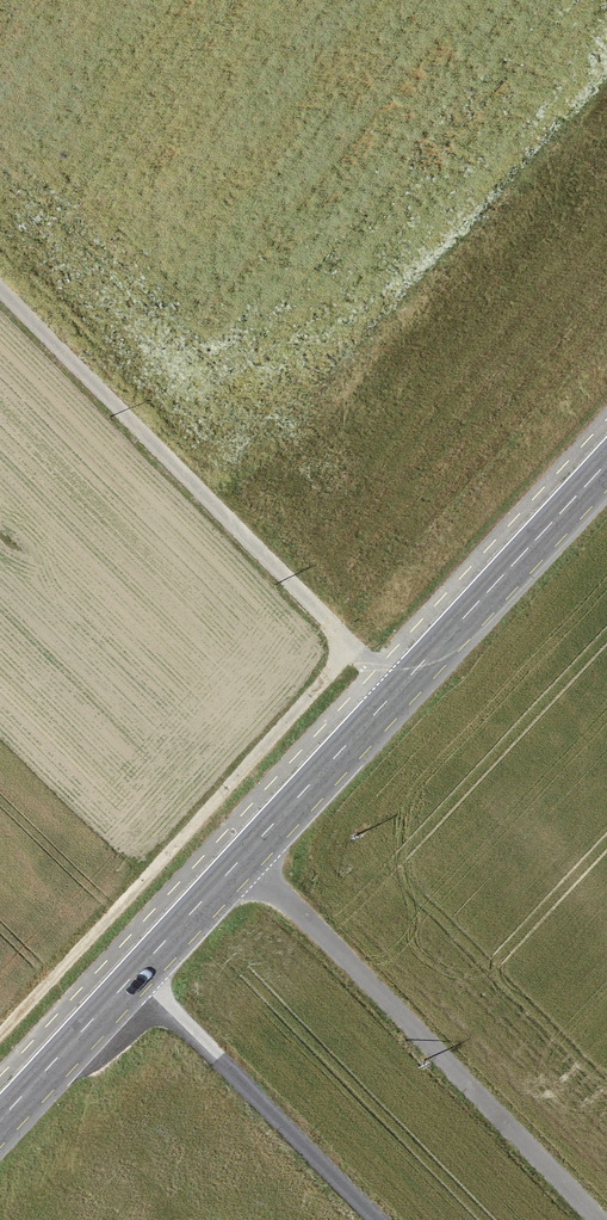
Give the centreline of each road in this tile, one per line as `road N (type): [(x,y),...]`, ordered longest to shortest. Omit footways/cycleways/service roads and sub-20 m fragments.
road 1 (primary): [(0,1120),(606,467)]
road 2 (track): [(402,691),(0,288)]
road 3 (track): [(354,648),(0,1032)]

